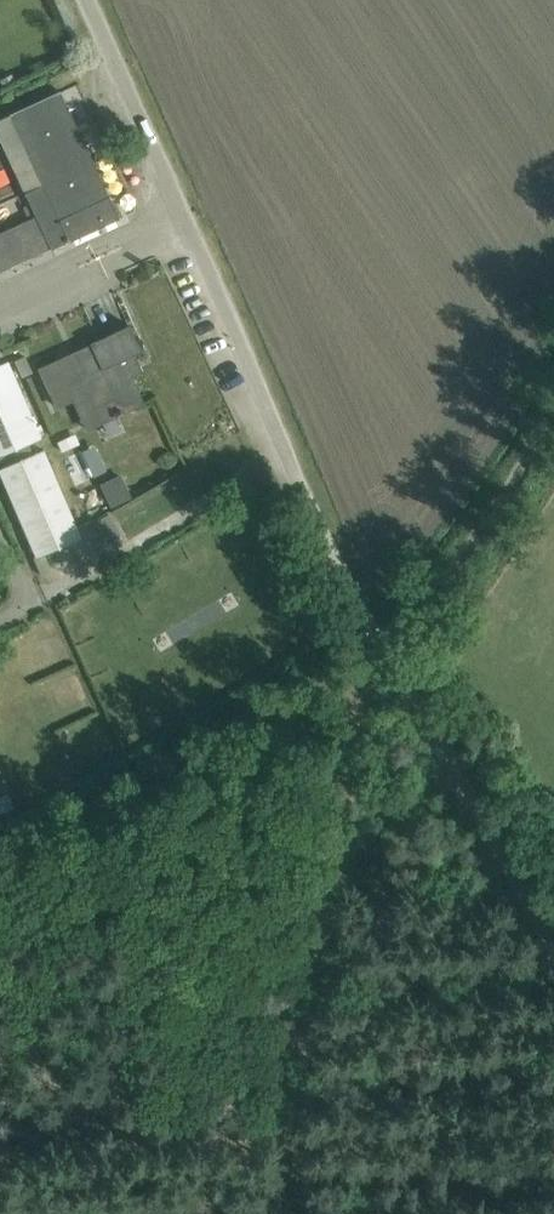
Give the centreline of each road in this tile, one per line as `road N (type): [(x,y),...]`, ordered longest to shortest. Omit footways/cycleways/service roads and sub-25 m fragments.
road 1 (track): [(383,649),(352,694),(276,1213)]
road 2 (track): [(553,950),(383,649)]
road 3 (unclassified): [(185,216),(85,0)]
road 4 (track): [(383,649),(305,493)]

